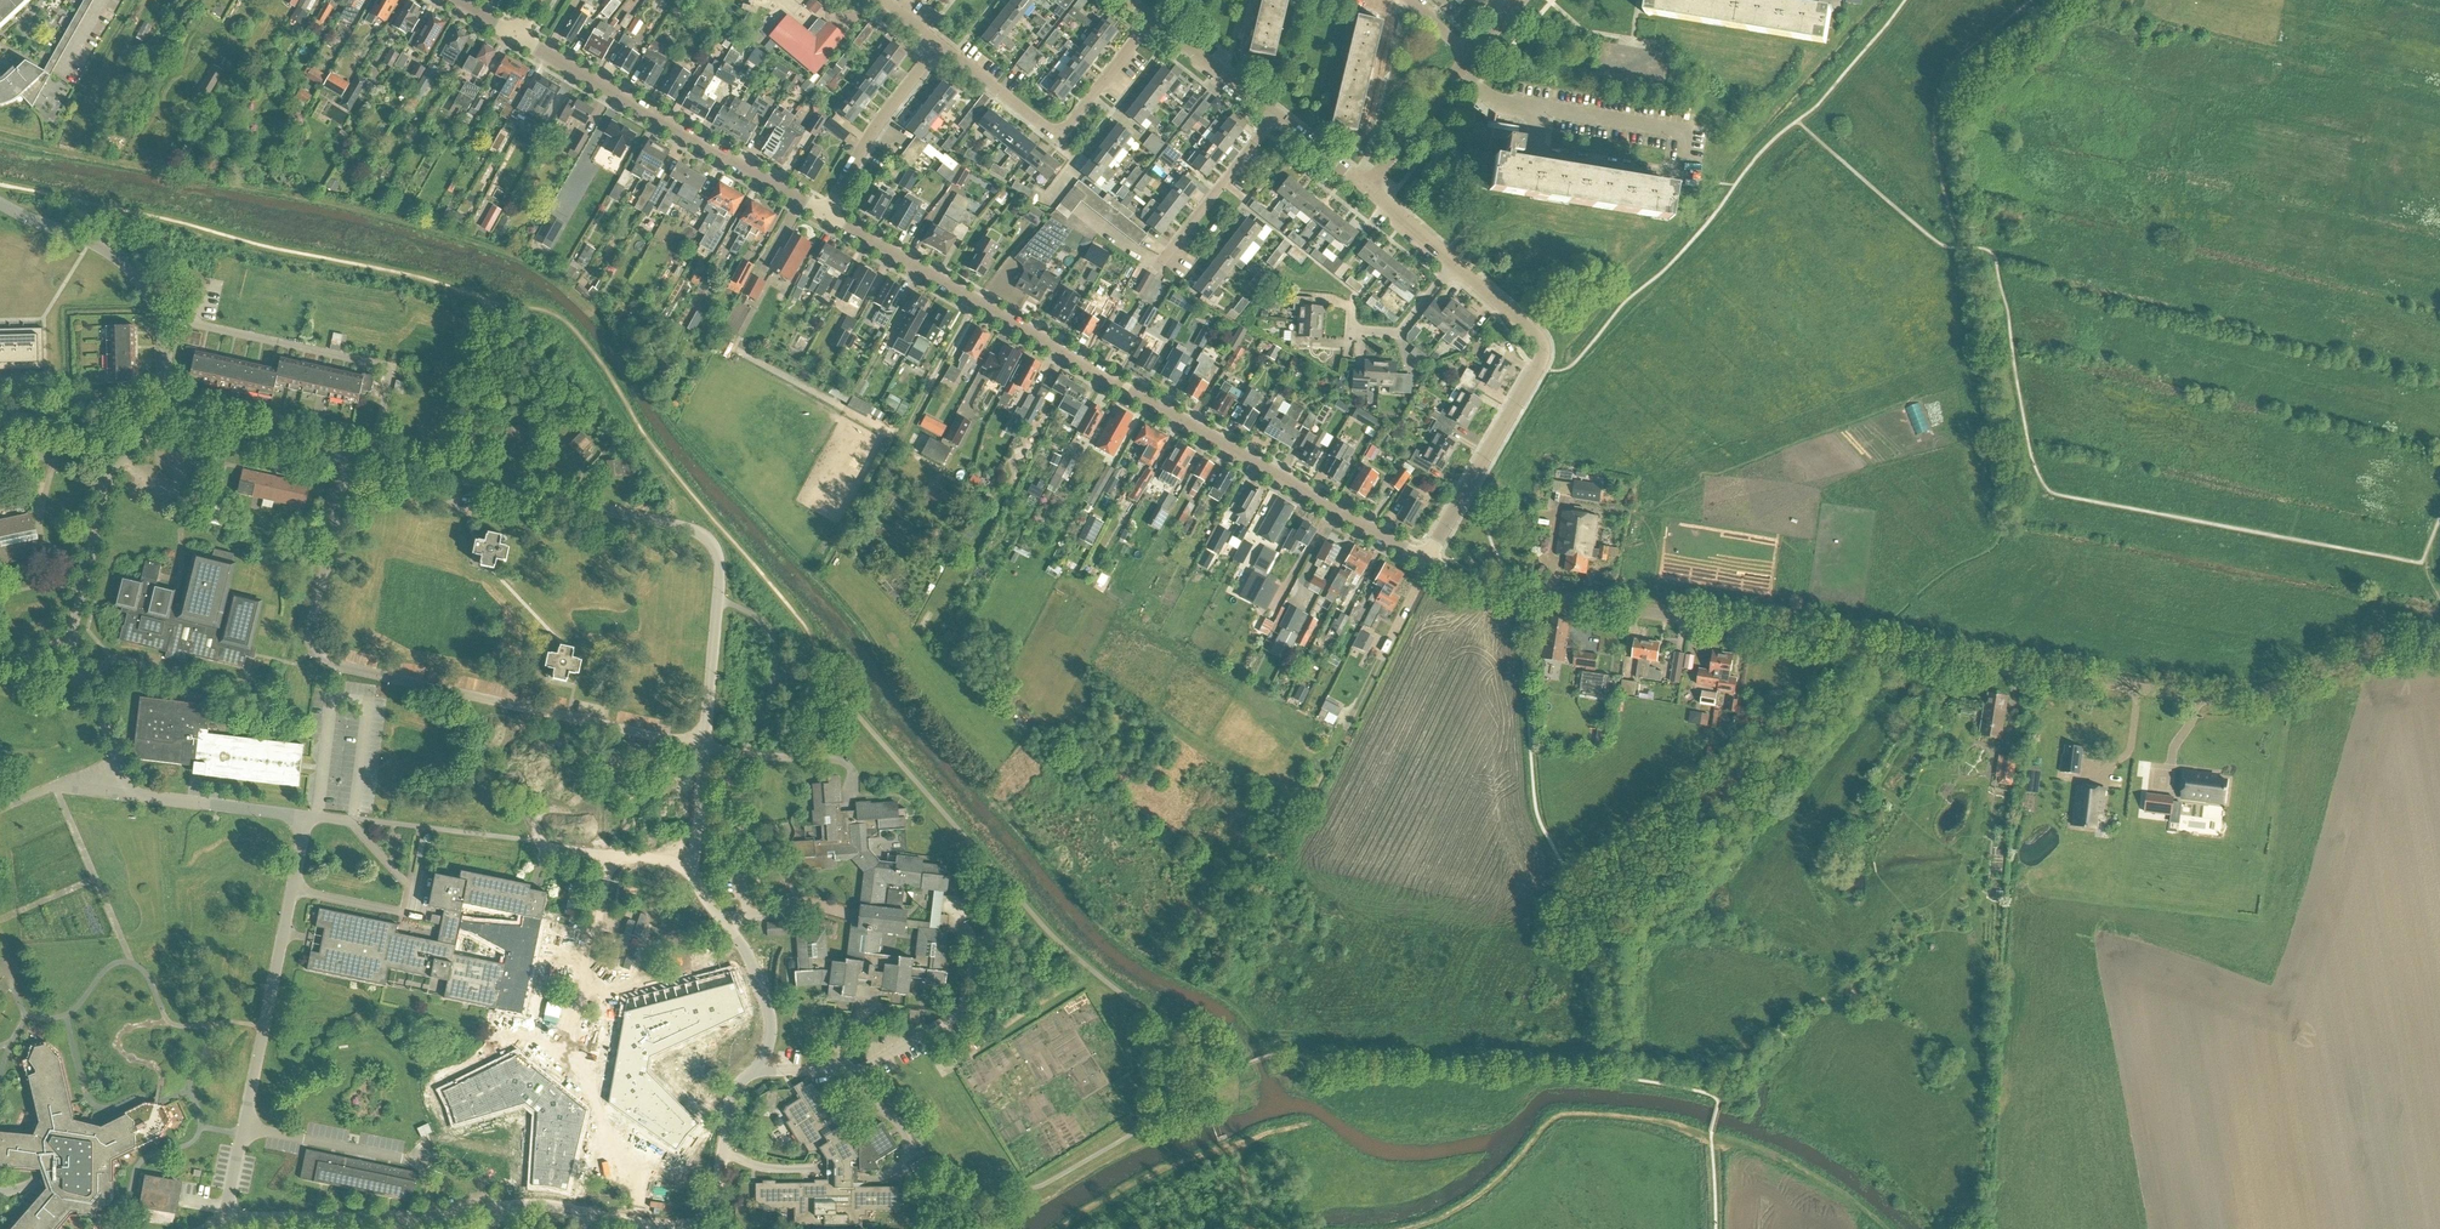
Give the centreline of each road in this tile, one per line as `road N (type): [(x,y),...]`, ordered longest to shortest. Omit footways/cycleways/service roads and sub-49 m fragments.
road 1 (tertiary): [(2439,646),(2370,656),(2254,698),(2208,699),(1482,589),(1426,562)]
road 2 (tertiary): [(1426,562),(825,214)]
road 3 (residential): [(348,455),(311,633),(319,658),(703,746)]
road 4 (residential): [(372,458),(688,528),(709,540),(720,558),(703,746)]
road 5 (unclassified): [(692,867),(758,977),(772,1026),(769,1053),(735,1088),(711,1212),(701,1222),(650,1226),(585,1212)]
road 6 (unclassified): [(274,975),(304,818),(136,797),(86,680)]
road 7 (unclassified): [(1426,562),(1544,351),(1539,337),(1456,265)]
road 8 (unclassified): [(229,1220),(430,1217),(539,1203),(585,1212)]
road 9 (tertiary): [(825,214),(516,36)]
road 10 (residential): [(372,458),(388,378),(382,366),(176,321),(162,325)]
road 11 (residential): [(1540,108),(1674,130),(1668,167),(1534,145)]
road 12 (residential): [(939,46),(1060,133),(1152,20)]
road 13 (unclassified): [(72,635),(110,470),(173,414)]
road 14 (unclassified): [(229,1220),(274,975)]
road 15 (unclassified): [(162,325),(148,292),(114,254),(0,204)]
road 16 (residential): [(939,46),(877,126),(825,214)]
road 17 (residential): [(1275,117),(1159,266)]
road 18 (residential): [(703,746),(834,760),(852,769),(852,797)]
road 19 (residential): [(173,414),(348,455)]
road 20 (unclassified): [(274,975),(431,1006)]
road 21 (unclassified): [(1152,20),(1275,117)]
road 22 (unclassified): [(1457,73),(1367,188)]
road 23 (residential): [(1456,265),(1397,330),(1350,328)]
road 24 (residential): [(703,746),(692,867)]

